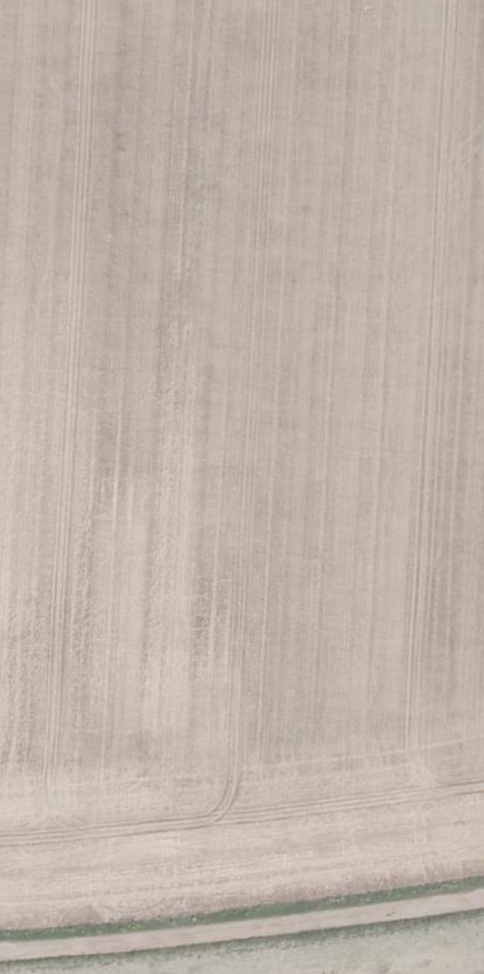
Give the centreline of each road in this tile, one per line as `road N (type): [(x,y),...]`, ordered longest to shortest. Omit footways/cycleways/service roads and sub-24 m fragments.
road 1 (track): [(0,950),(247,932),(483,900)]

